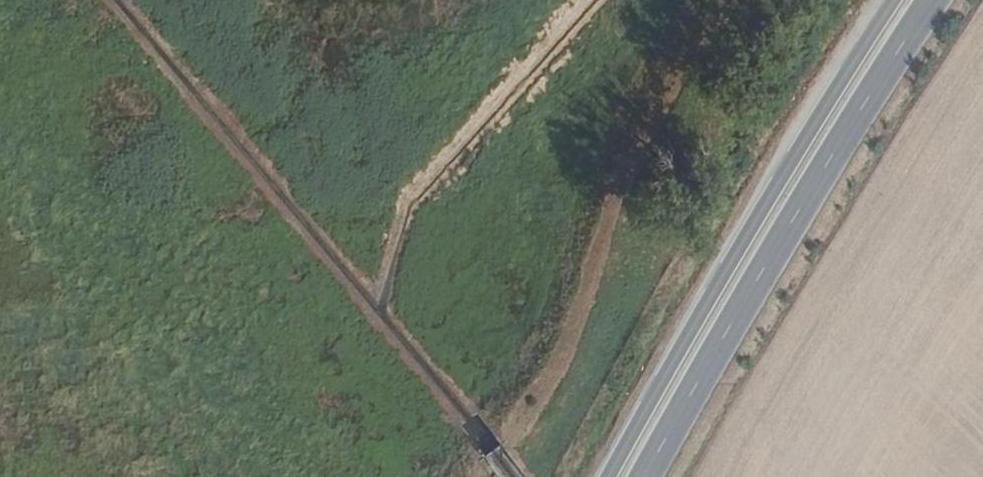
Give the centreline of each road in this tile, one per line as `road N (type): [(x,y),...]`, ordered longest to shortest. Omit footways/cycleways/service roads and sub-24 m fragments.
road 1 (primary): [(645,476),(811,190),(933,0)]
road 2 (primary): [(896,0),(783,173),(610,476)]

